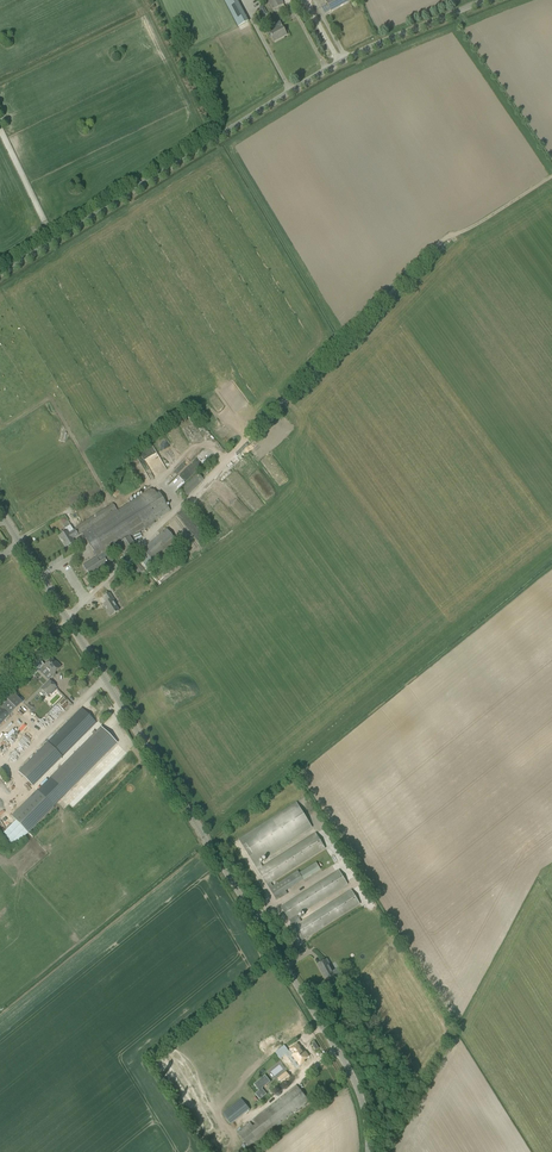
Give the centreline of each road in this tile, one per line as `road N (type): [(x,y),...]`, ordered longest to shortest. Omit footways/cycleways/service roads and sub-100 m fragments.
road 1 (unclassified): [(369,1151),(348,1068),(0,512)]
road 2 (unclassified): [(0,275),(332,67),(487,0)]

